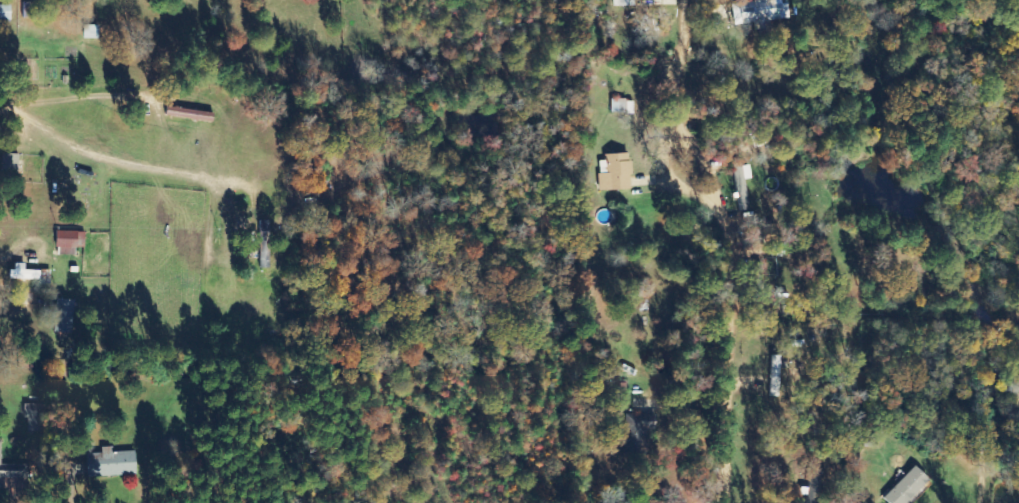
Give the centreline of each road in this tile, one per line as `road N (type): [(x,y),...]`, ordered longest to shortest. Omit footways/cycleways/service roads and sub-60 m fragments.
road 1 (residential): [(727,502),(736,254)]
road 2 (residential): [(736,254),(725,176),(688,109),(706,23)]

